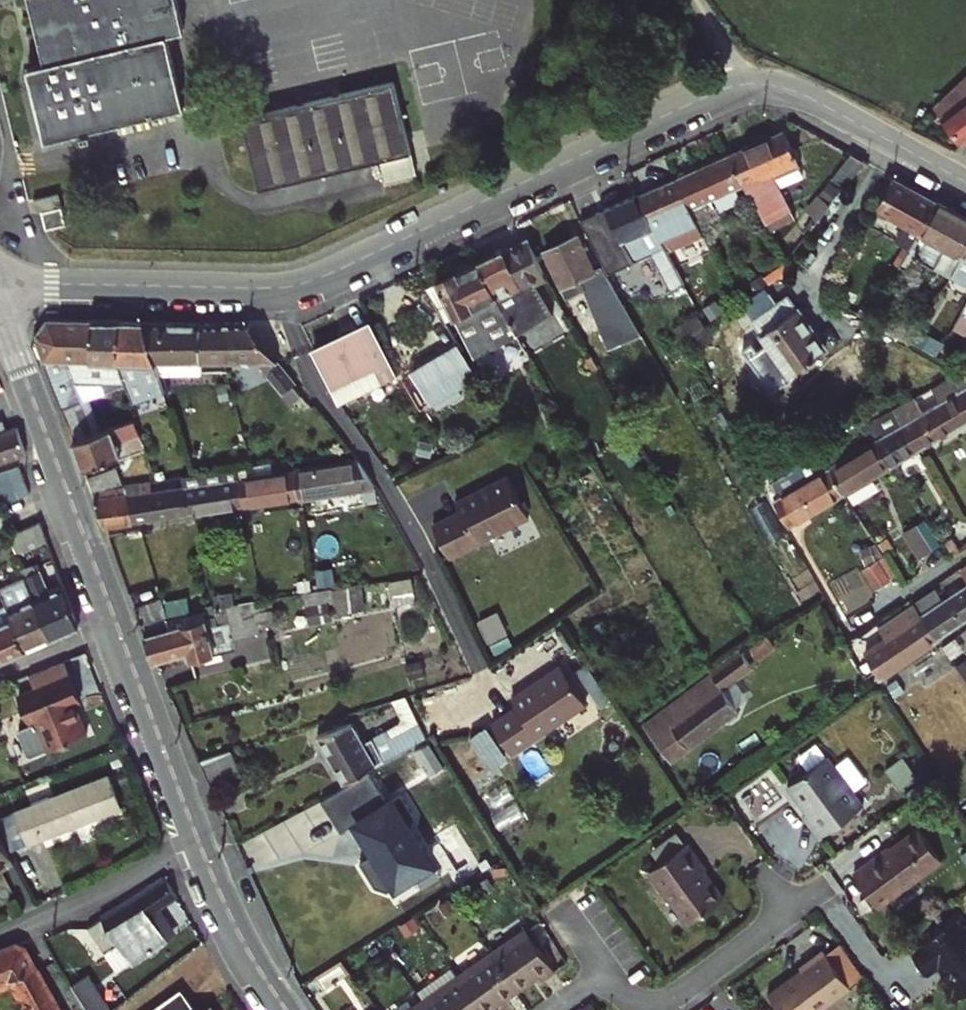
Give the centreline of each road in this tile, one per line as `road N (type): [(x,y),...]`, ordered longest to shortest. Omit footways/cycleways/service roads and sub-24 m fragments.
road 1 (residential): [(0,284),(306,283),(744,85)]
road 2 (tertiary): [(198,843),(0,313)]
road 3 (residential): [(604,970),(625,999),(659,1005),(819,888),(876,968)]
road 4 (residential): [(744,85),(810,96),(965,181)]
road 5 (residential): [(0,933),(198,843)]
road 6 (tertiary): [(286,1009),(239,935),(198,843)]
road 7 (residential): [(852,631),(965,559)]

